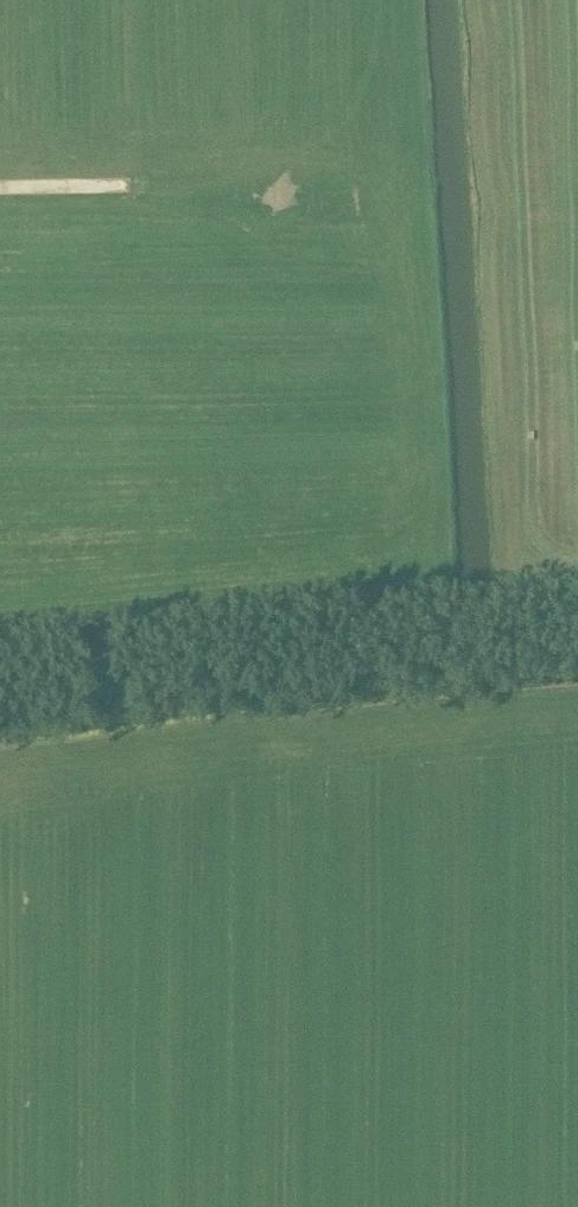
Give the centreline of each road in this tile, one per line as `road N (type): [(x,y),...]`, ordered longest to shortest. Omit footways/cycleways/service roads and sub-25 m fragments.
road 1 (unclassified): [(577,640),(0,698)]

